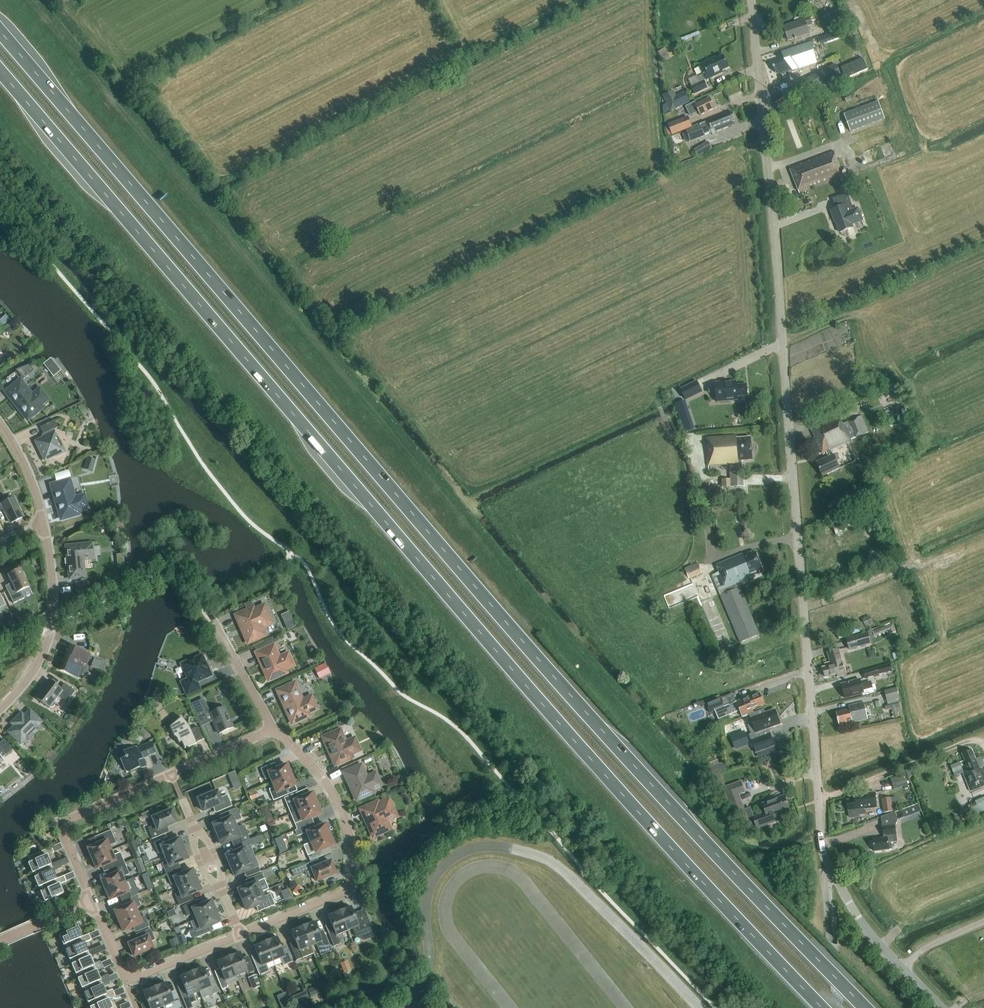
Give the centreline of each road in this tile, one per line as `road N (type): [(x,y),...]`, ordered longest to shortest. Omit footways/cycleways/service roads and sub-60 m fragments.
road 1 (trunk): [(865,1007),(506,623),(0,31)]
road 2 (trunk): [(0,71),(578,744),(822,1007)]
road 3 (unclassified): [(939,1007),(856,916),(823,845),(752,0)]
road 4 (residential): [(92,903),(64,822),(272,729)]
road 5 (residential): [(241,934),(344,893),(352,873),(338,803),(272,729)]
road 6 (residential): [(0,707),(25,683),(49,628),(53,583),(43,527)]
road 7 (residential): [(241,934),(129,979)]

